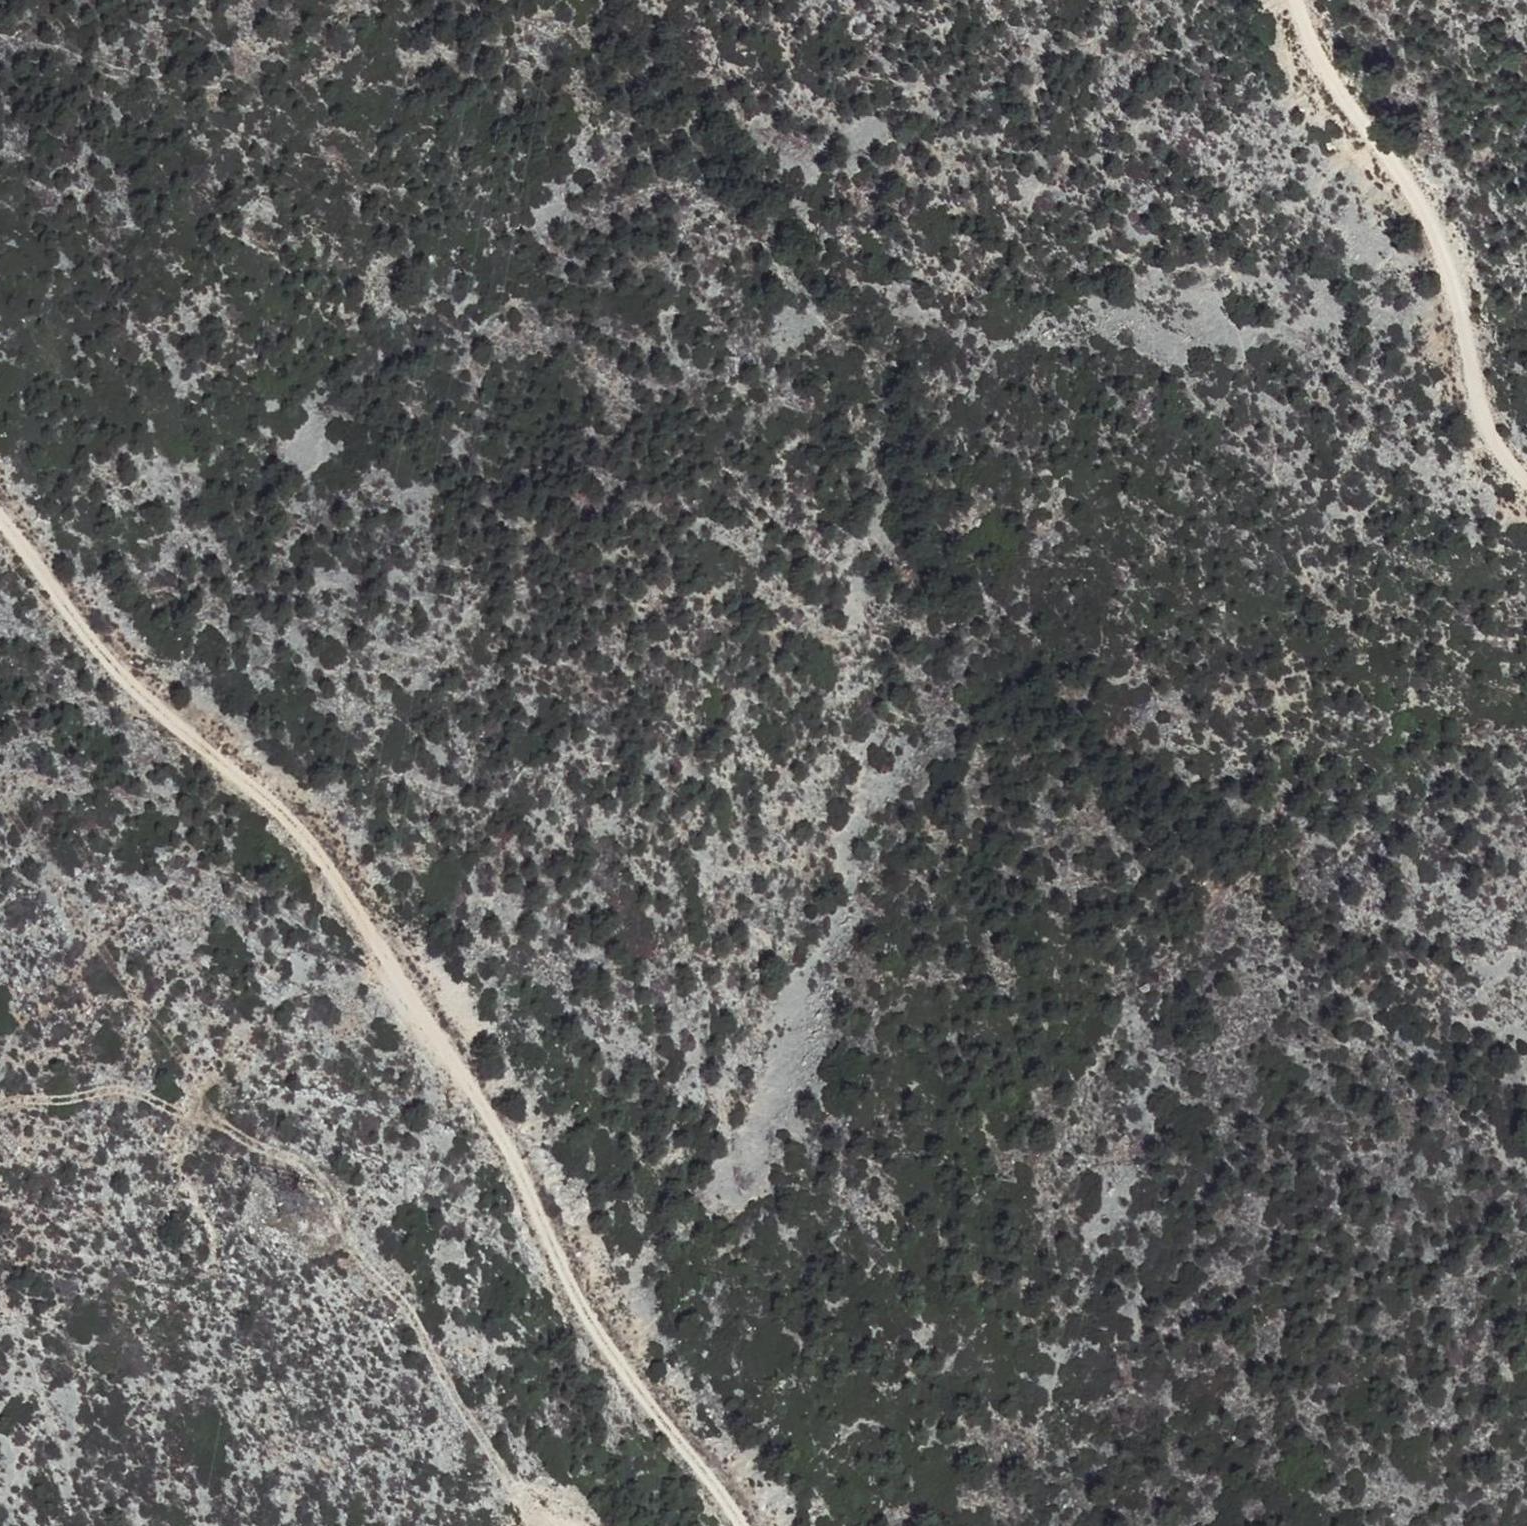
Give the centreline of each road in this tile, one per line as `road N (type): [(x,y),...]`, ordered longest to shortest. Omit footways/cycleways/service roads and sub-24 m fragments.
road 1 (track): [(738,1525),(723,1489),(644,1409),(549,1222),(305,831),(126,679),(49,593),(0,509)]
road 2 (track): [(1526,487),(1488,437),(1454,275),(1426,213),(1314,52),(1298,0)]

